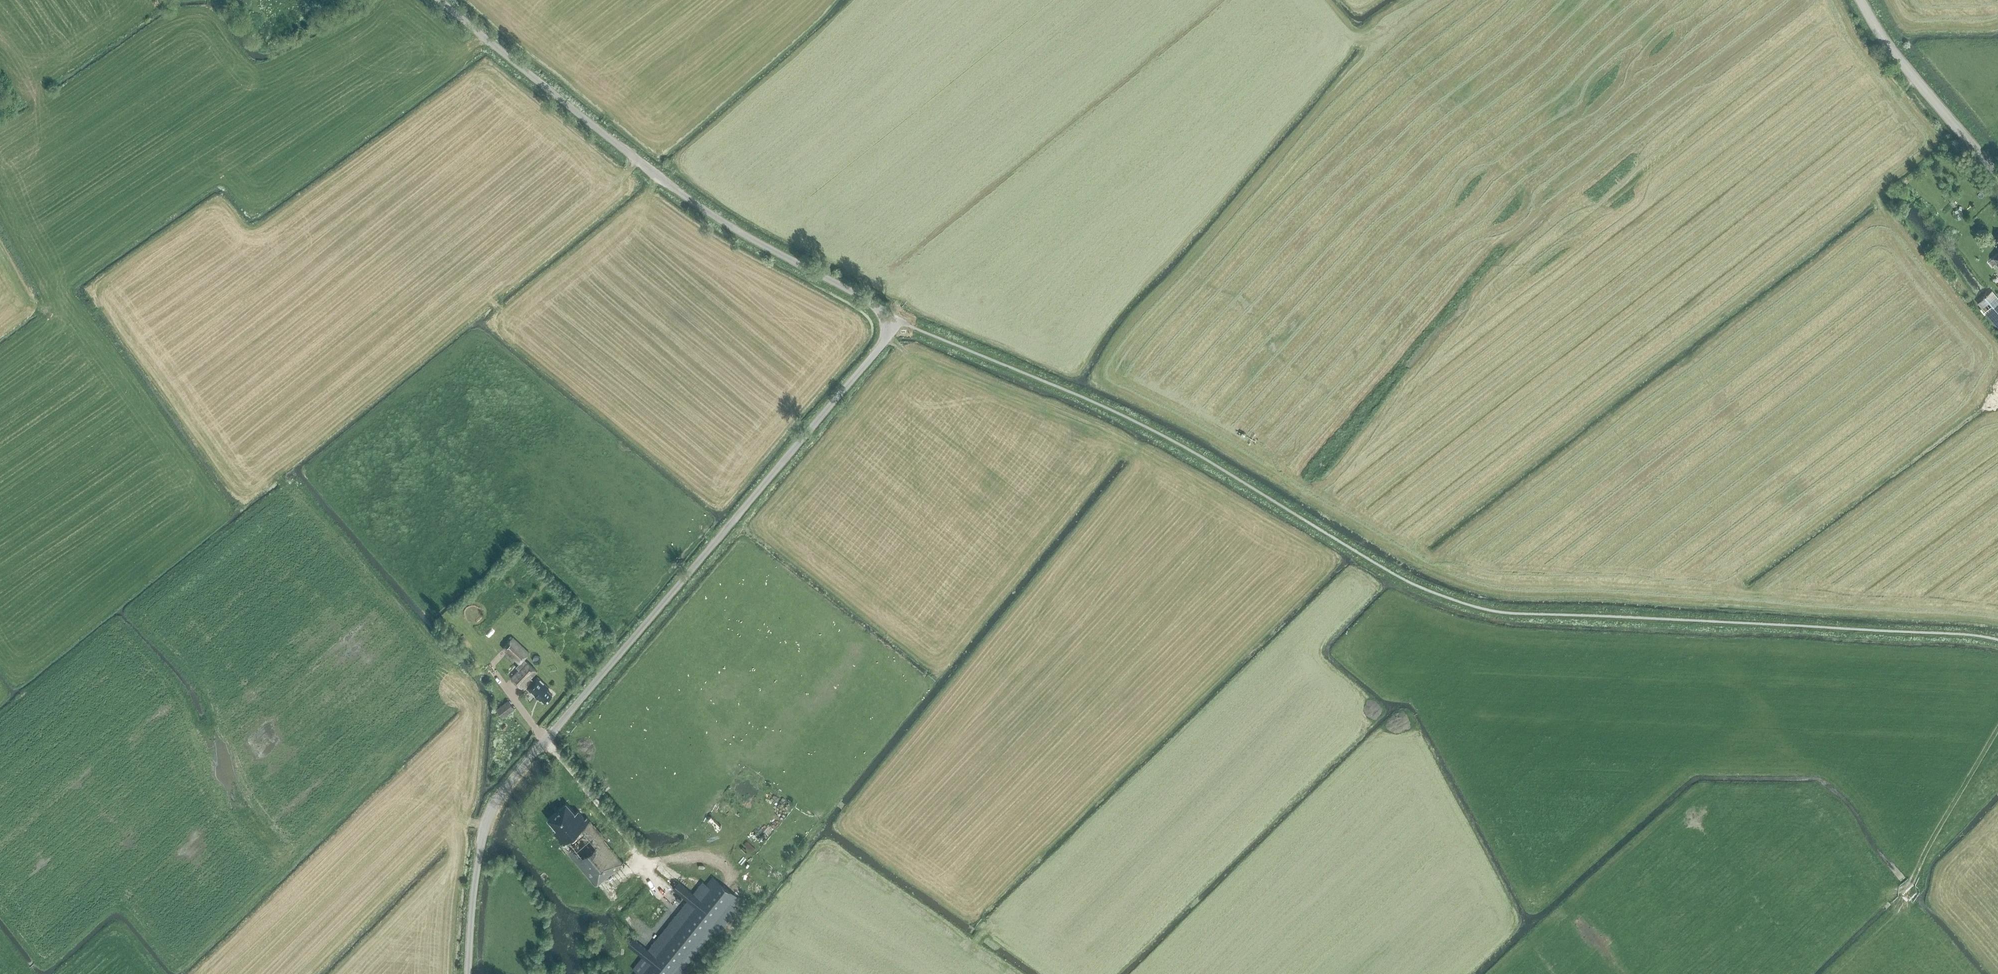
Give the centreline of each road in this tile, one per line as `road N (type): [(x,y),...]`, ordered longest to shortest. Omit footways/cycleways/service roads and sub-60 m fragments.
road 1 (unclassified): [(468,973),(481,845),(503,792),(881,345),(889,327),(869,302),(672,188),(439,0)]
road 2 (tertiary): [(1997,175),(1893,52),(1860,0)]

